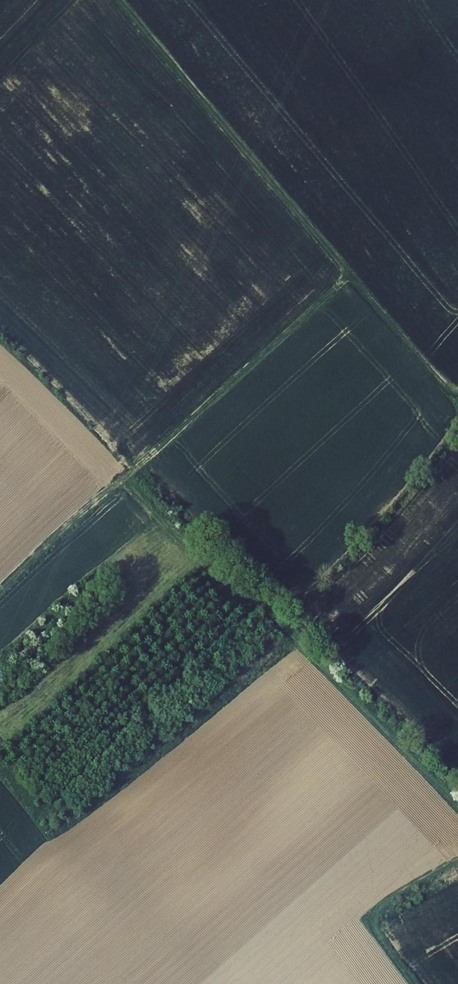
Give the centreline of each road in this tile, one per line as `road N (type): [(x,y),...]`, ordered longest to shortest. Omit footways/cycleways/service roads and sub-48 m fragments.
road 1 (track): [(122,0),(457,405)]
road 2 (track): [(349,273),(0,593)]
road 3 (track): [(119,484),(457,805)]
road 4 (track): [(457,873),(385,917),(433,983)]

